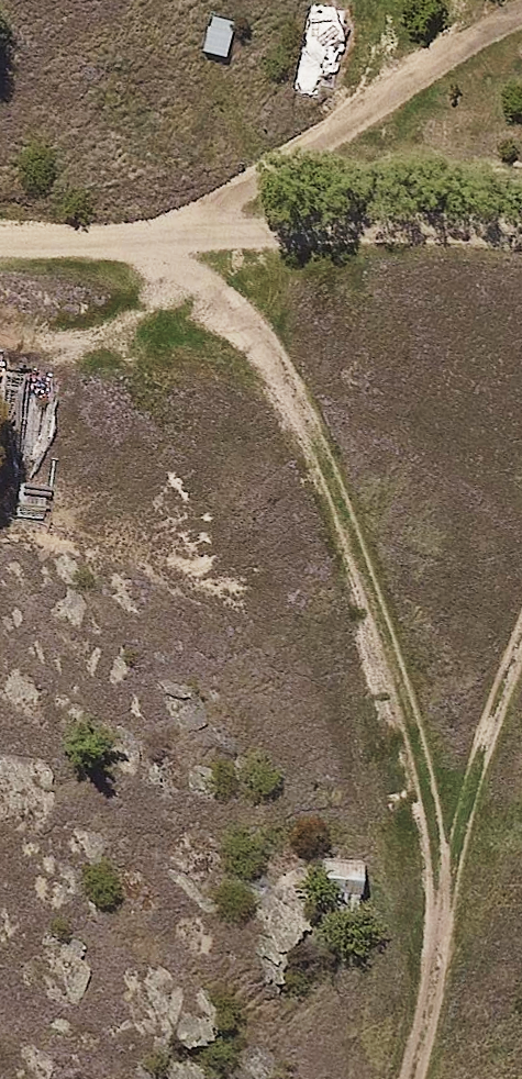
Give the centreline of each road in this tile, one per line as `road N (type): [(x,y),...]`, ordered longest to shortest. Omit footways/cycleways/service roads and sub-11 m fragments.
road 1 (track): [(0,342),(57,354),(129,334),(173,291),(190,236),(249,298),(307,406),(396,675),(434,850),(432,964),(413,1078)]
road 2 (track): [(147,237),(241,189),(521,13)]
road 3 (track): [(521,631),(471,782),(432,964)]

